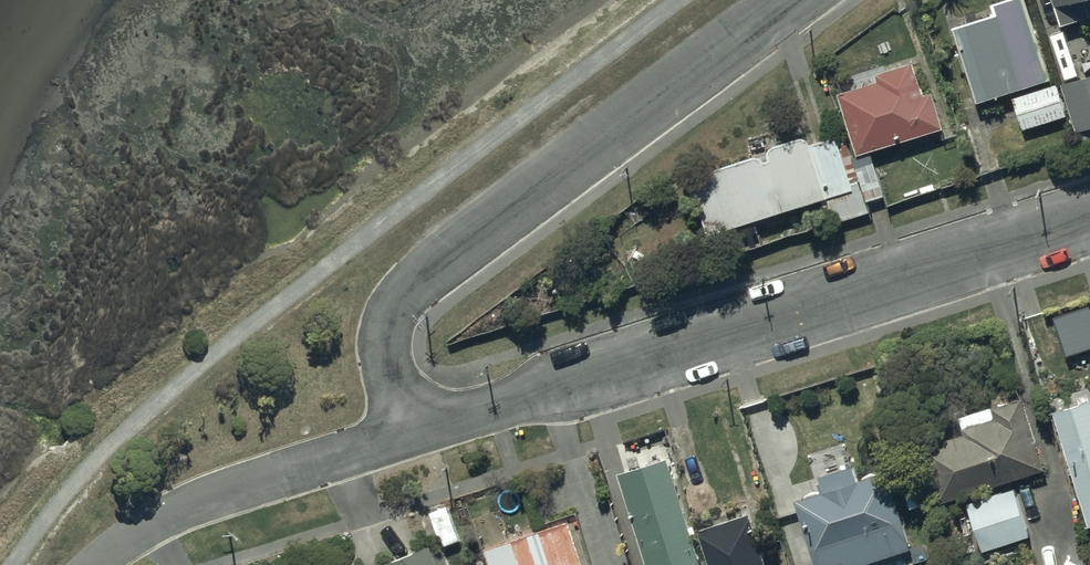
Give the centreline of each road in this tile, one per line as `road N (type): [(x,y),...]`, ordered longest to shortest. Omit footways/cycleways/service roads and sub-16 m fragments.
road 1 (residential): [(1089,211),(406,425)]
road 2 (residential): [(790,0),(449,255),(396,312),(406,425)]
road 3 (residential): [(406,425),(178,511),(99,564)]

